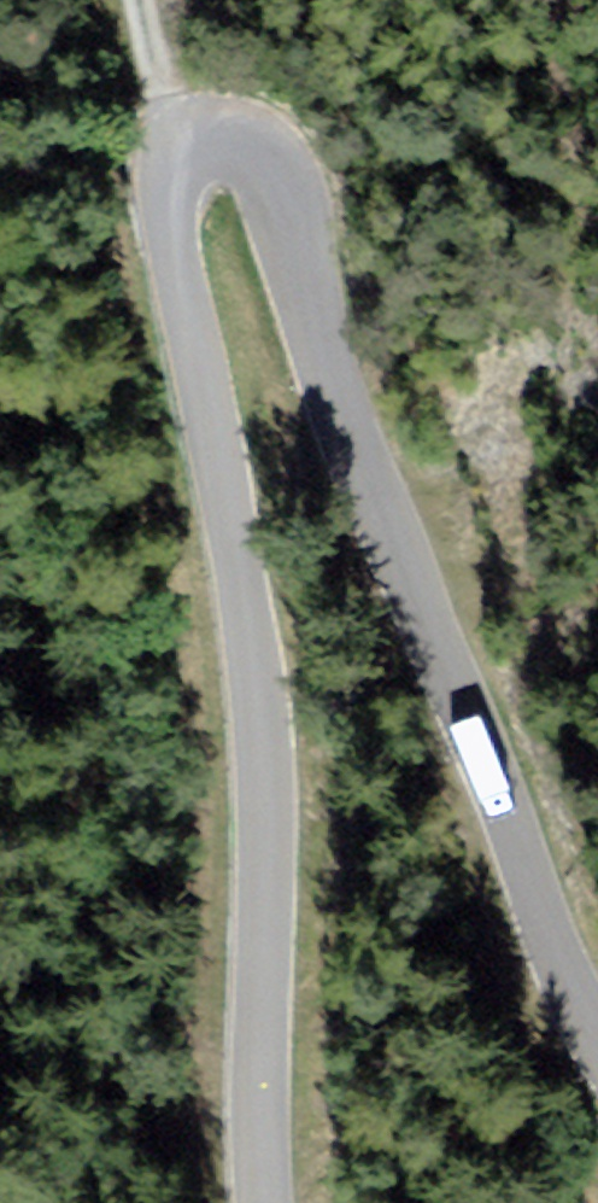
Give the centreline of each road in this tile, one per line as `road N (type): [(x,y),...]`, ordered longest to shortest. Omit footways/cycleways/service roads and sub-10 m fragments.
road 1 (tertiary): [(253,1202),(245,1080),(249,749),(237,621),(204,427),(160,240),(158,174),(166,148),(180,136),(219,132),(238,140),(262,173),(319,370),(557,972),(597,1045)]
road 2 (track): [(180,136),(136,0)]

